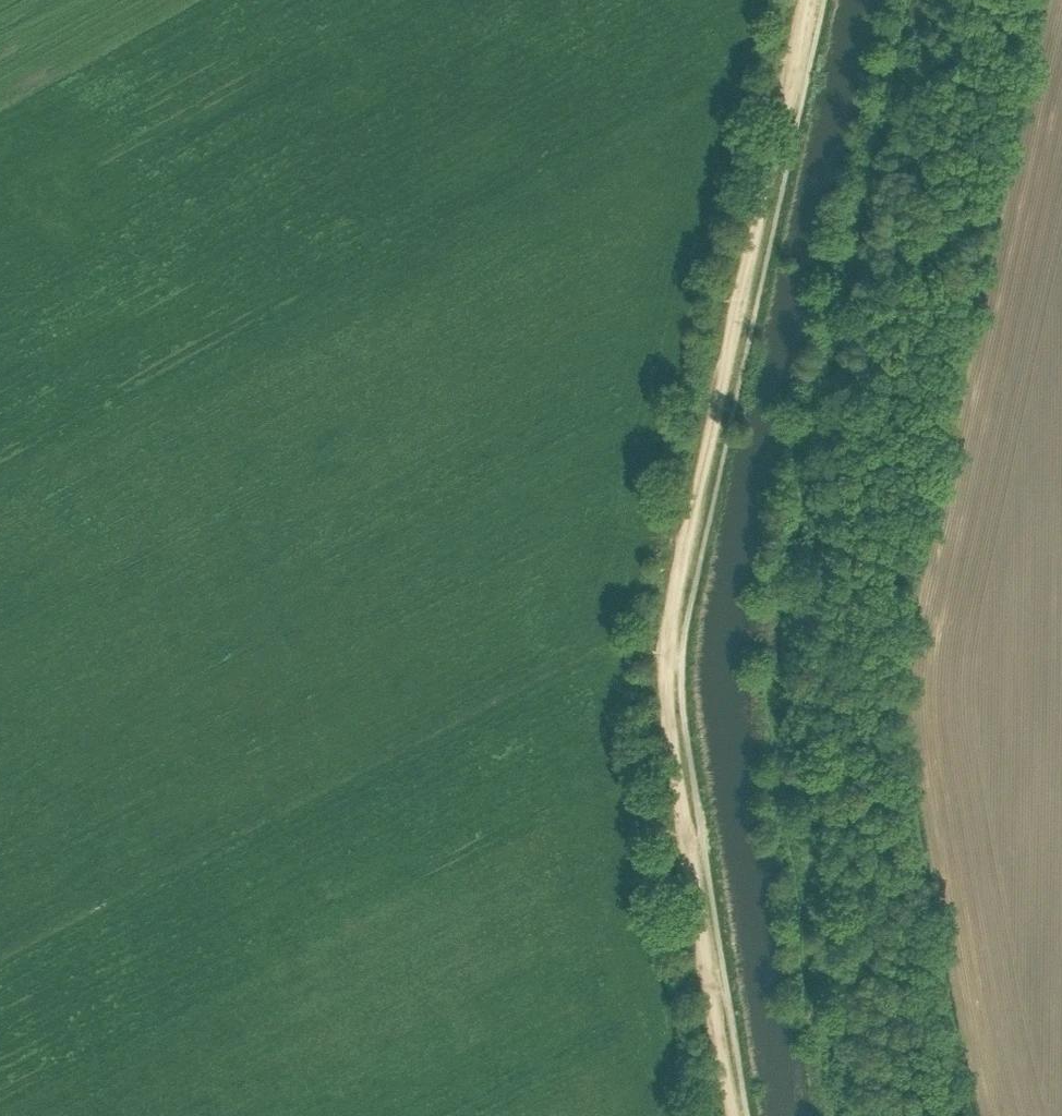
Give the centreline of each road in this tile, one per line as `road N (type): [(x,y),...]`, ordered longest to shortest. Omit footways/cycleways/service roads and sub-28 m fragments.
road 1 (track): [(902,0),(767,606),(763,708),(813,1061),(831,1115)]
road 2 (track): [(802,0),(672,578),(665,685),(731,1115)]

